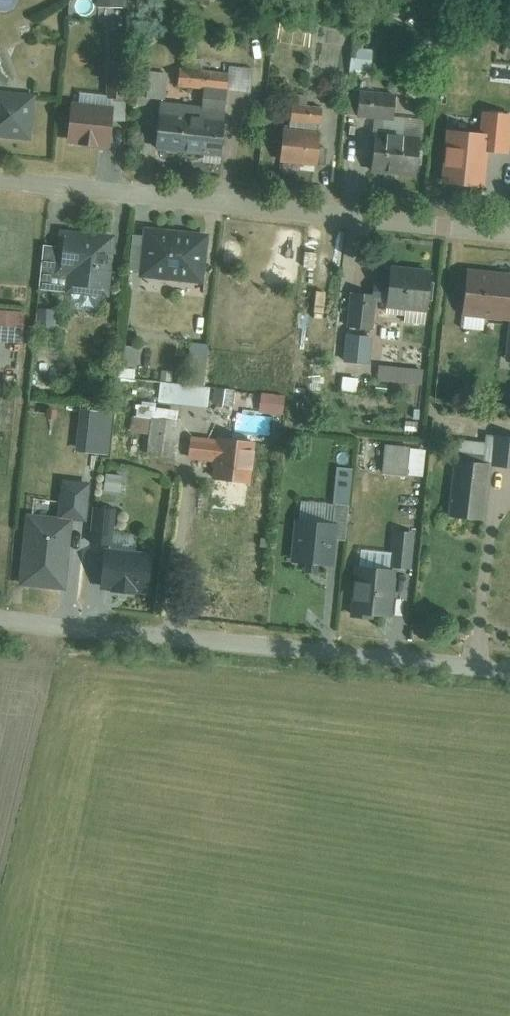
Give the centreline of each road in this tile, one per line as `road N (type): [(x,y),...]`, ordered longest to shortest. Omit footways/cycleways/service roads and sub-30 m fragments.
road 1 (residential): [(509,235),(0,180)]
road 2 (unclassified): [(509,671),(0,619)]

